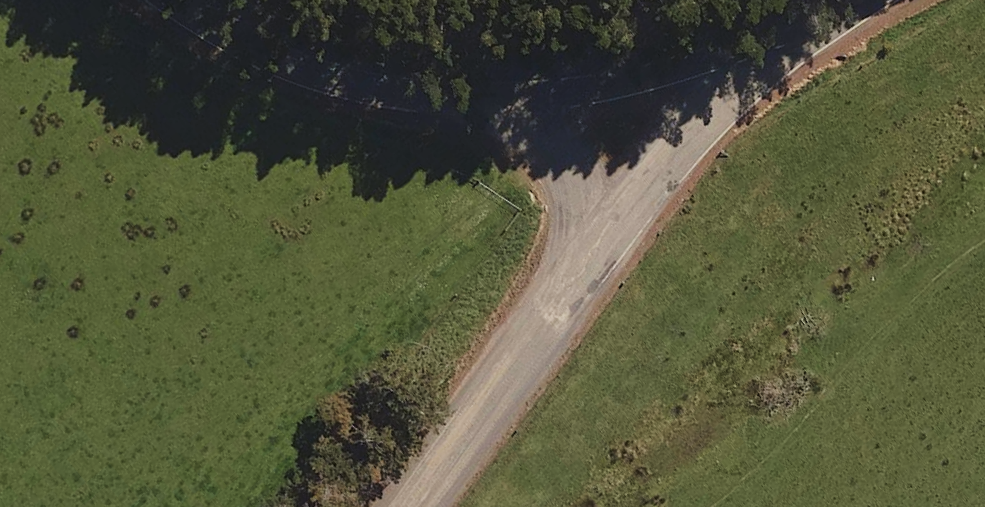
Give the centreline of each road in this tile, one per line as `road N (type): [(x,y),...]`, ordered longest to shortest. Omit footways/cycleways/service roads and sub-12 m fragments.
road 1 (unclassified): [(403,506),(761,18)]
road 2 (secondary): [(761,18),(651,56),(551,69),(439,66),(330,43),(224,0)]

